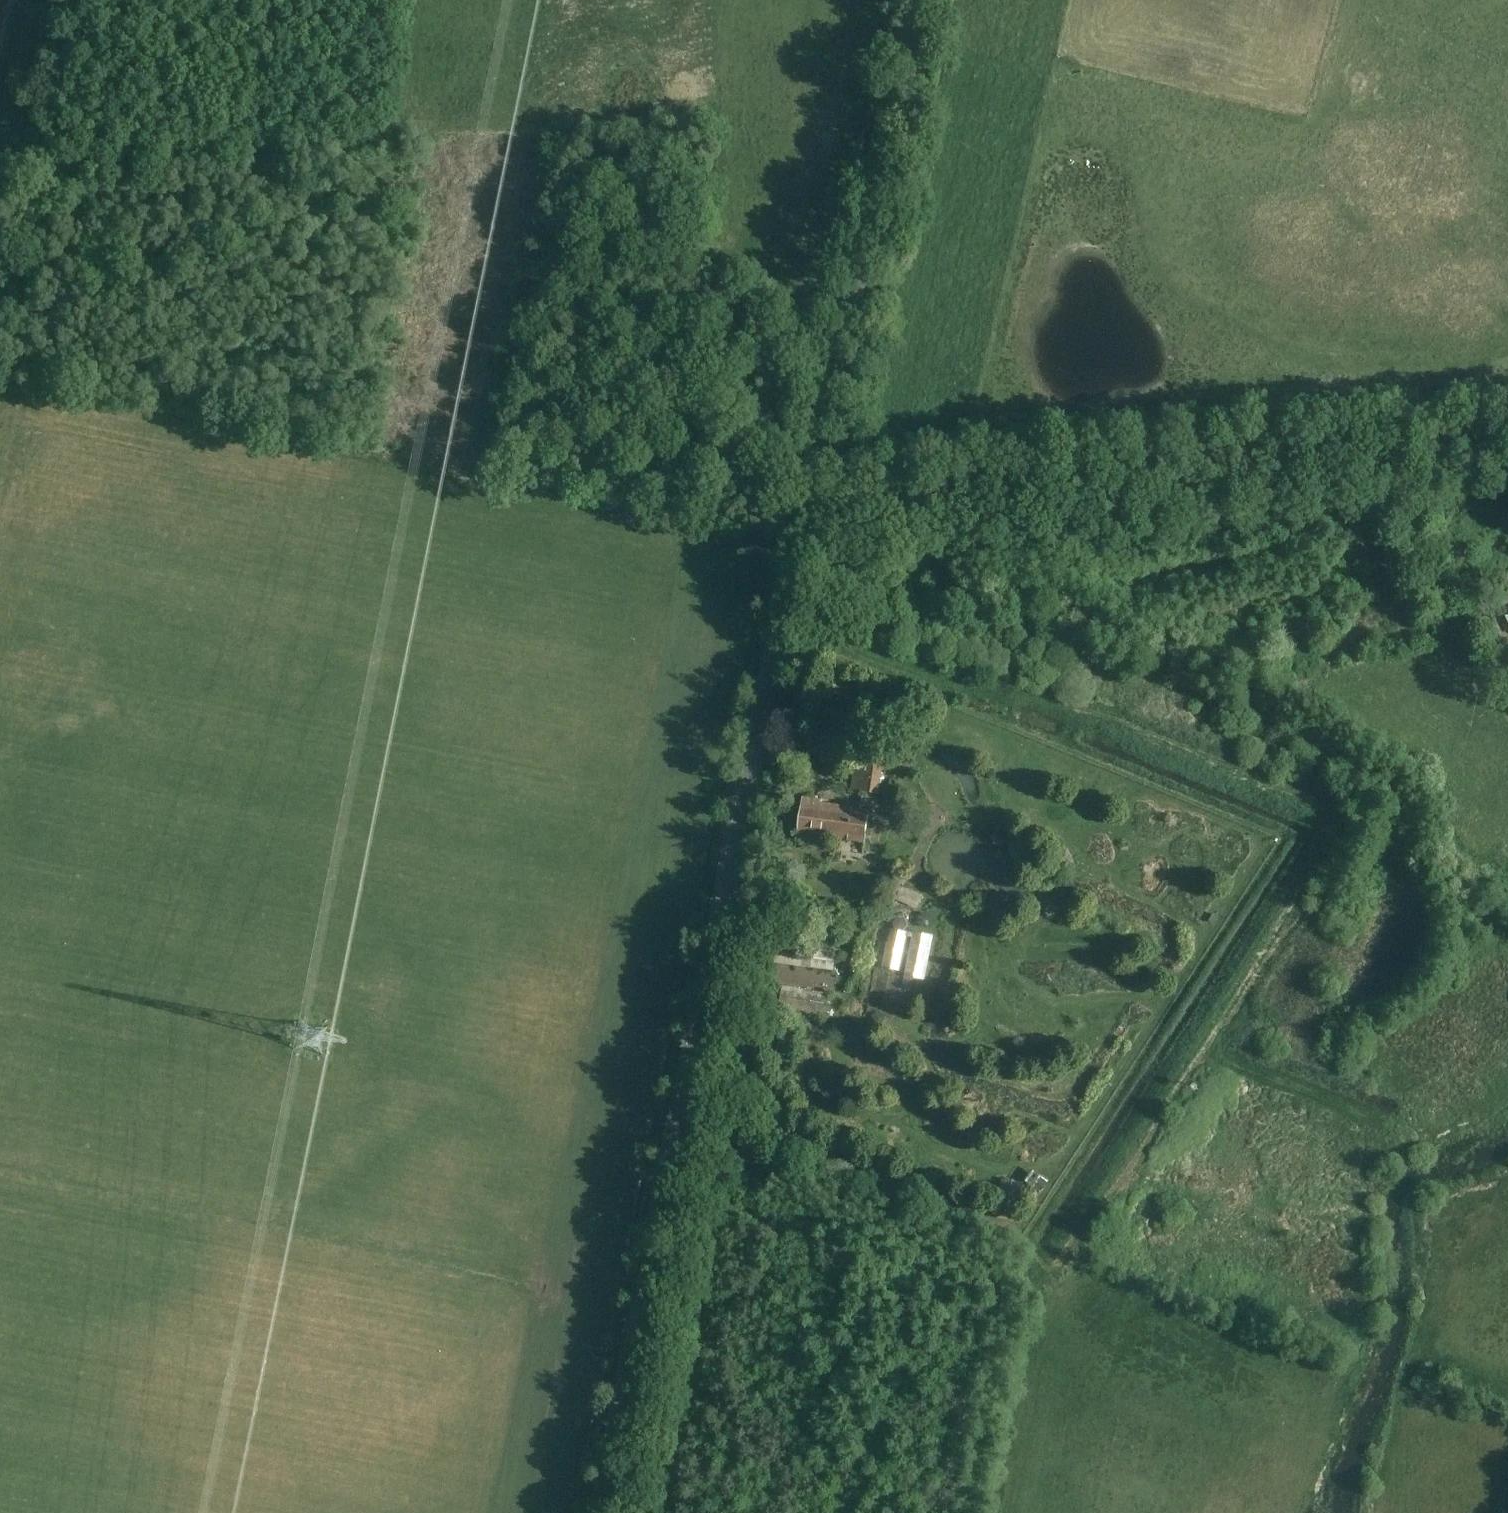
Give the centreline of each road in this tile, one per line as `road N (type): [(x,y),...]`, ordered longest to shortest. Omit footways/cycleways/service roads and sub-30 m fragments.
road 1 (tertiary): [(597,1512),(799,529),(923,0)]

